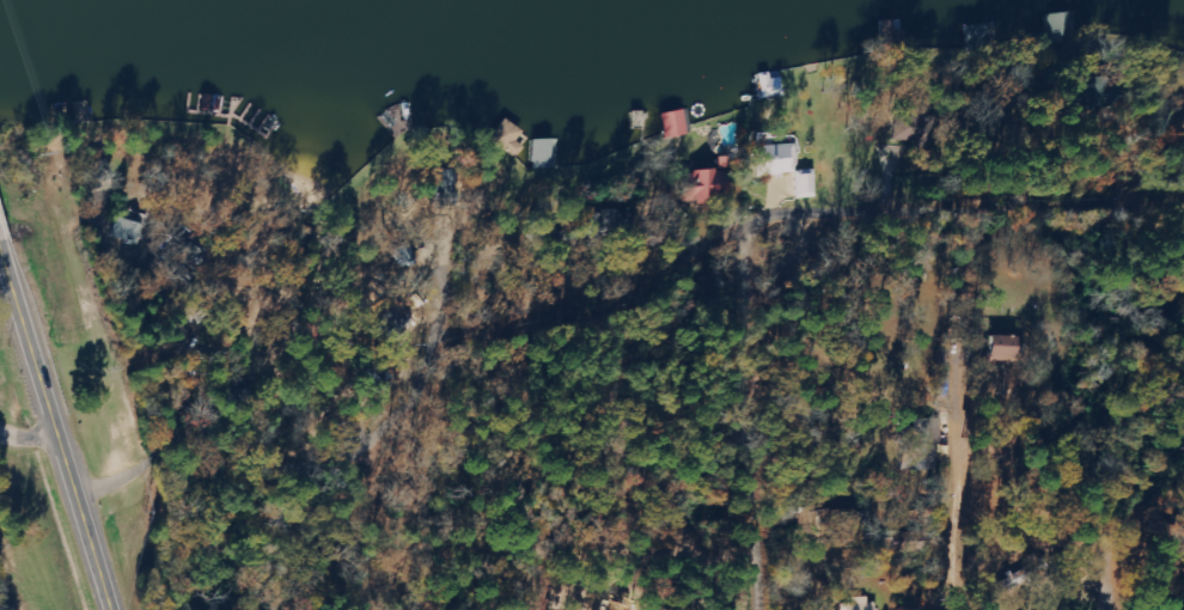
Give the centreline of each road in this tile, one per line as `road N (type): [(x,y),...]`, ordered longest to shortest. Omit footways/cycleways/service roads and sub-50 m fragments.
road 1 (residential): [(62,439),(513,303),(622,292),(746,244),(758,250),(775,609)]
road 2 (residential): [(172,283),(206,282),(258,299),(325,299),(386,281),(512,277),(598,258),(659,232),(714,191)]
road 3 (tertiary): [(122,609),(4,257)]
road 4 (residential): [(1183,148),(873,158)]
road 5 (residential): [(969,196),(847,199),(779,219),(758,250)]
road 6 (residential): [(978,388),(945,609)]
road 7 (residential): [(1183,195),(969,196)]
road 8 (residential): [(81,195),(152,193),(199,209),(199,246),(172,283)]
road 9 (residential): [(32,343),(172,283)]

